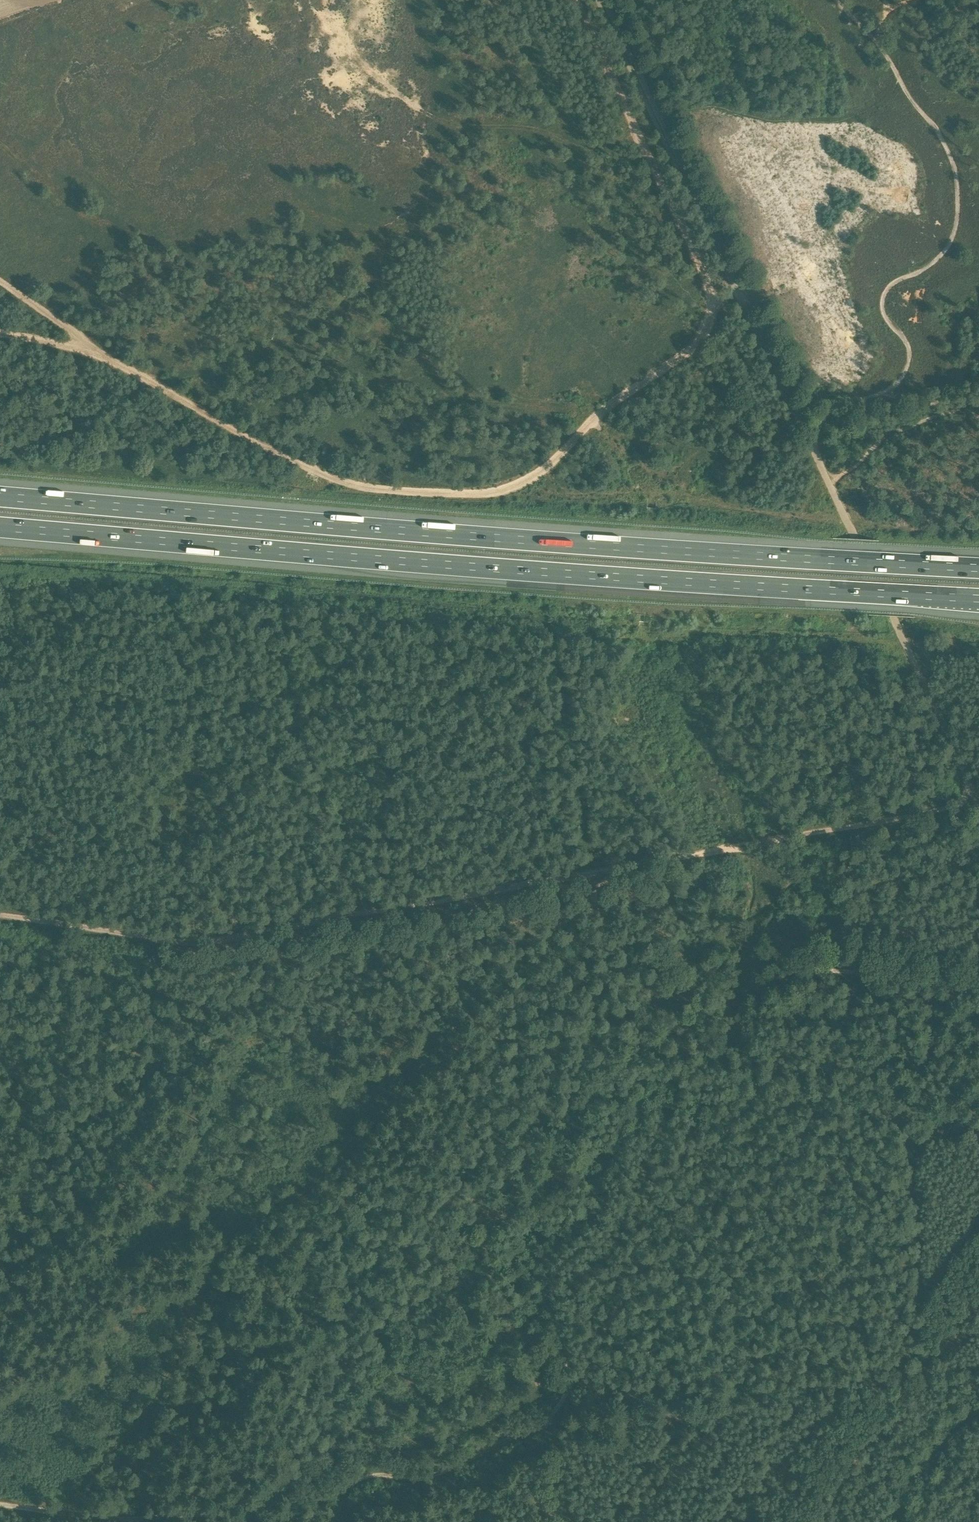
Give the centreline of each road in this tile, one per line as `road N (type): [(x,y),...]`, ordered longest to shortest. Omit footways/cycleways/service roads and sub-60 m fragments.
road 1 (track): [(0,334),(134,370),(270,451),(348,483),(462,496),(528,481),(621,396),(694,345),(712,303),(575,0)]
road 2 (track): [(977,801),(211,942),(0,916)]
road 3 (motorway): [(0,526),(978,599)]
road 4 (motorway): [(978,567),(0,498)]
road 5 (track): [(332,1521),(363,1477),(442,1473),(560,1406),(750,1099),(757,1017),(779,977),(810,969),(978,983)]
road 6 (unclassified): [(977,801),(726,265)]
road 7 (track): [(889,390),(910,357),(883,297),(946,250),(958,212),(949,154),(897,75)]
road 8 (track): [(0,1505),(136,1519),(267,1512),(301,1521)]
road 9 (track): [(726,265),(661,121)]
road 10 (track): [(661,121),(603,0)]
road 11 (track): [(0,281),(105,359)]

